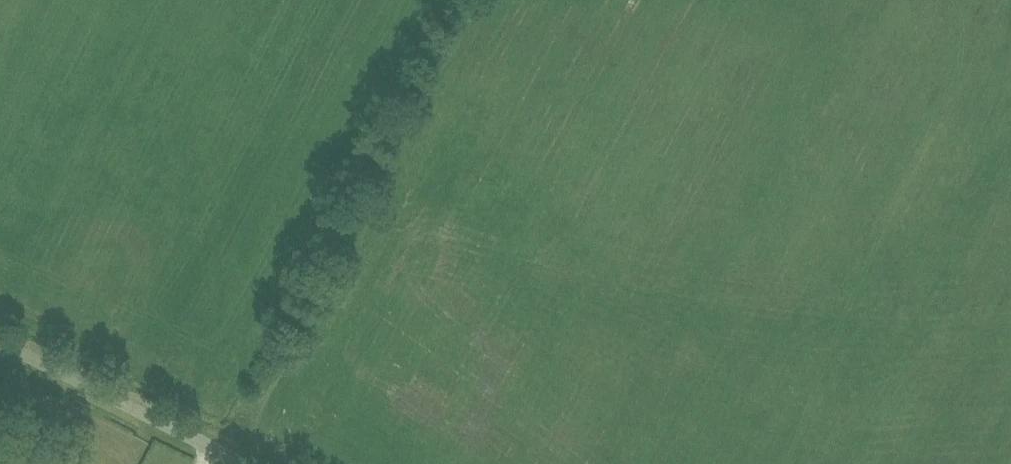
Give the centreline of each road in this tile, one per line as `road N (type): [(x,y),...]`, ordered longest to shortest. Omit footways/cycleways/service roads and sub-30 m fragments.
road 1 (unclassified): [(248,463),(0,333)]

